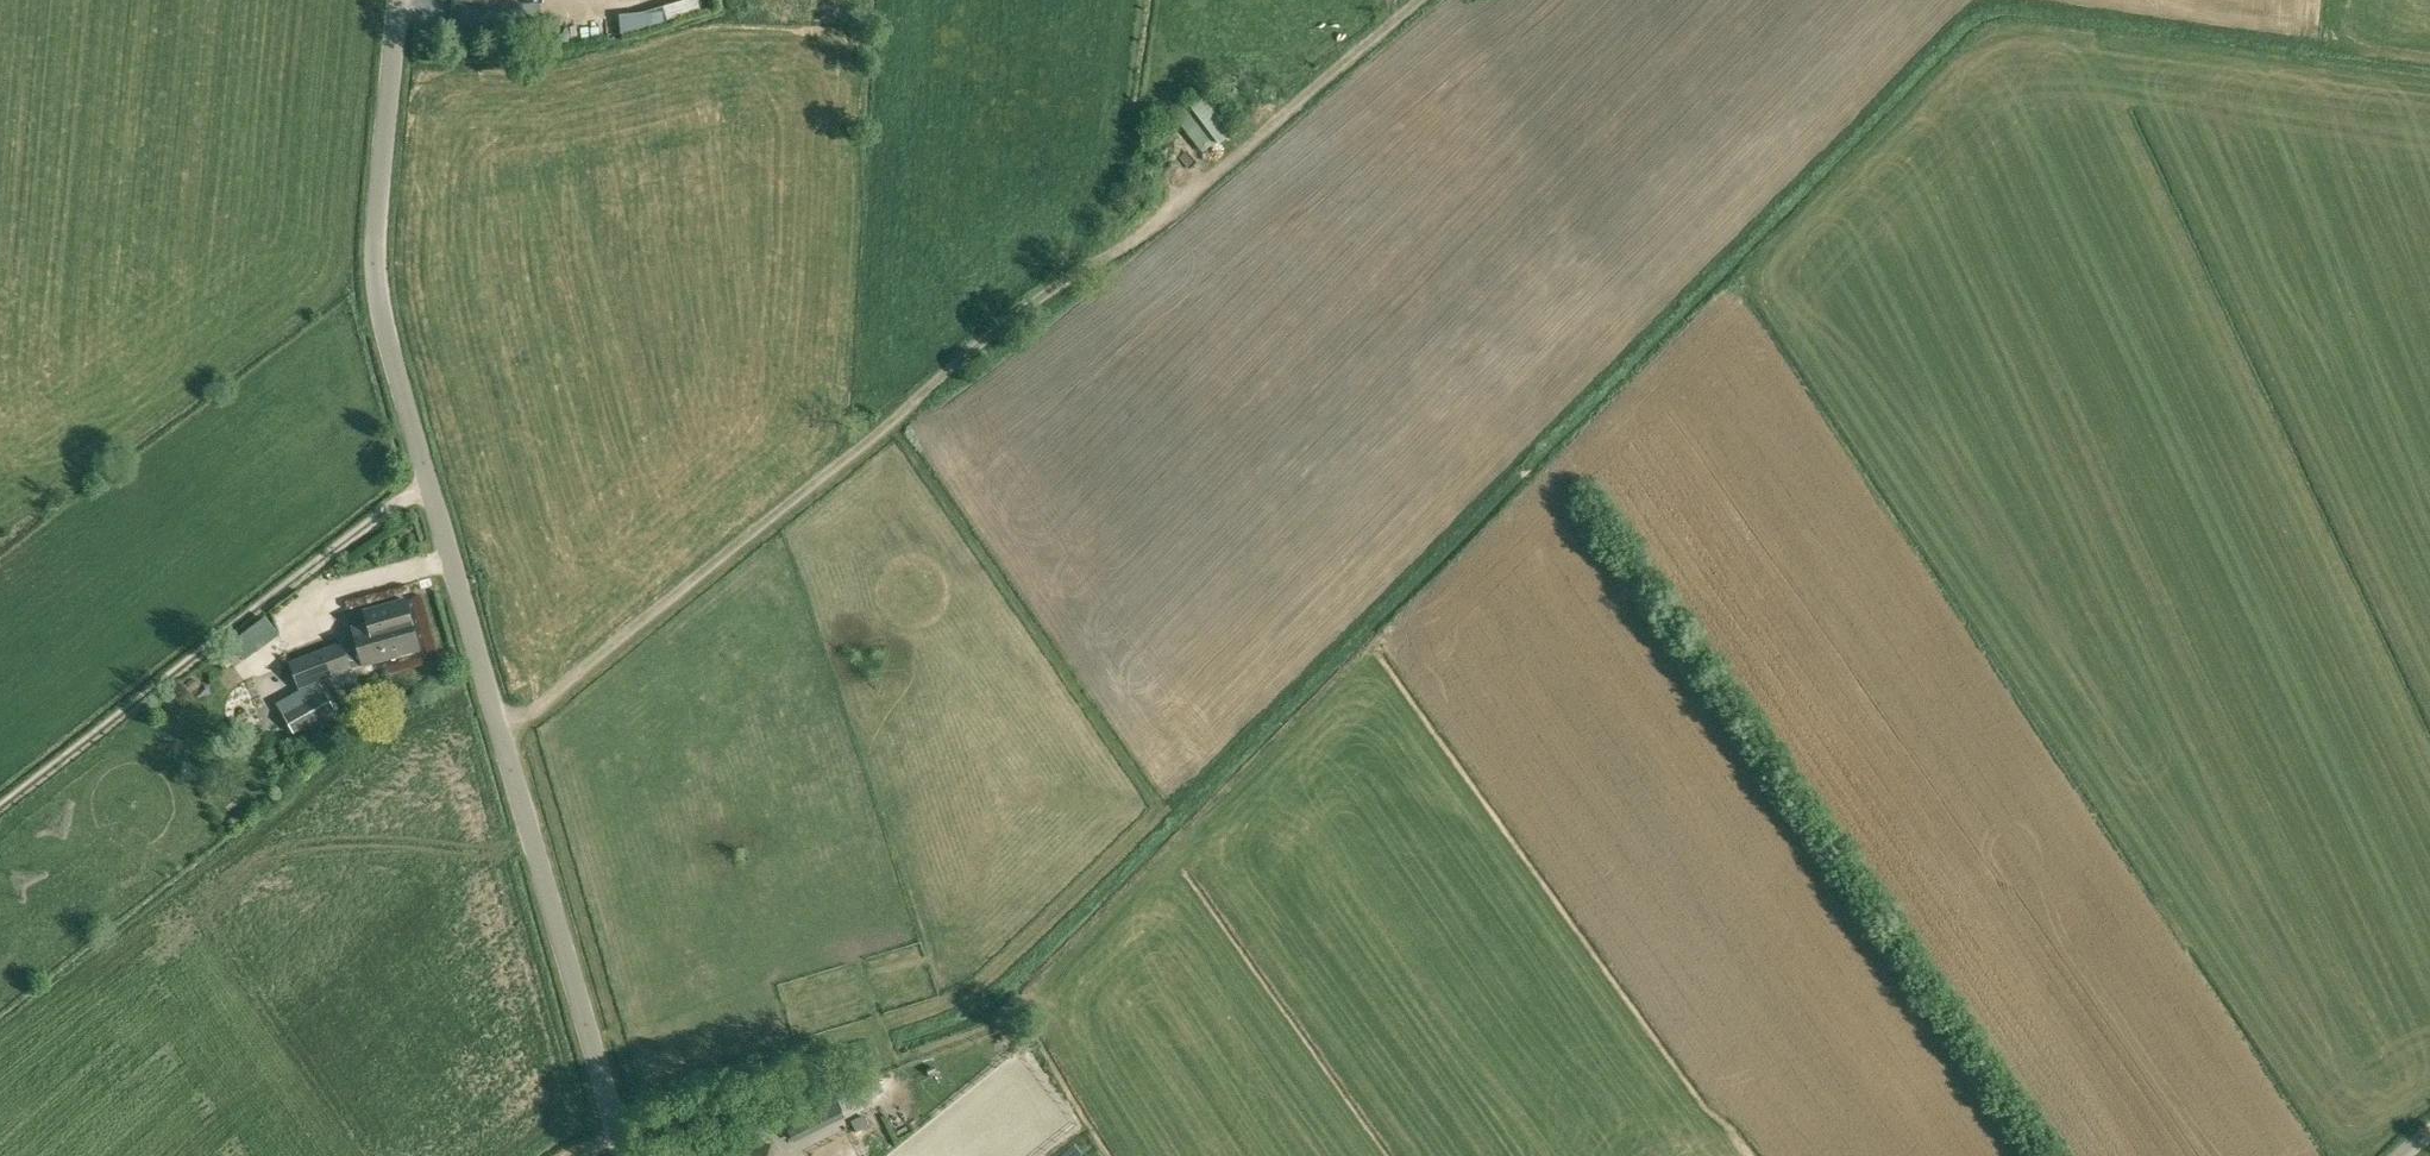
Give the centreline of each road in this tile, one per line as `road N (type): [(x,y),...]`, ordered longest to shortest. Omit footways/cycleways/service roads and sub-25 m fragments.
road 1 (unclassified): [(624,1155),(378,297),(376,222),(398,0)]

